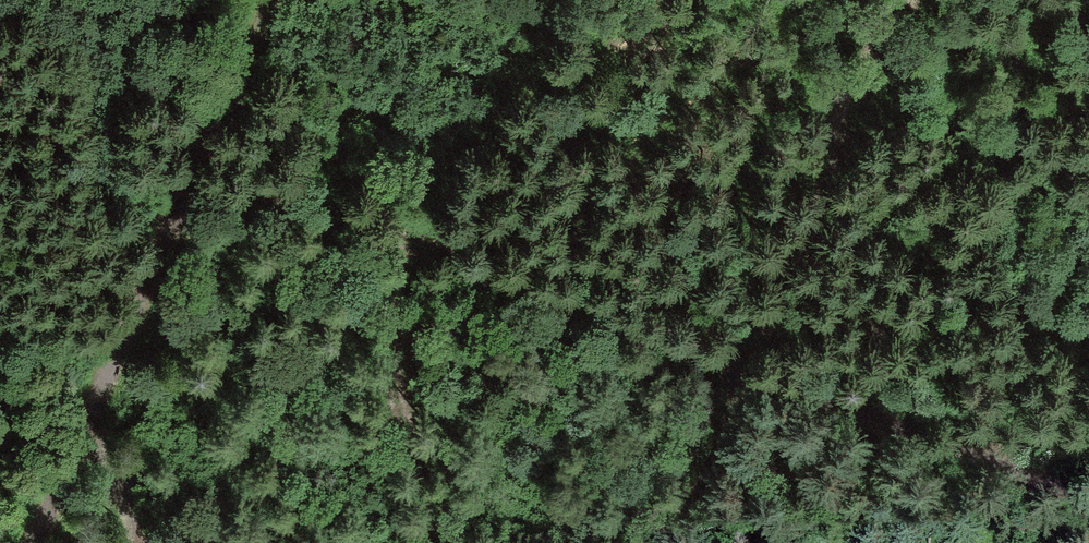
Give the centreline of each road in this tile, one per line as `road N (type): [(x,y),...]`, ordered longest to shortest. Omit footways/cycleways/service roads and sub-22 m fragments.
road 1 (track): [(761,385),(200,161)]
road 2 (track): [(9,542),(142,262),(200,161),(271,0)]
road 3 (track): [(698,542),(761,385),(1088,521)]

